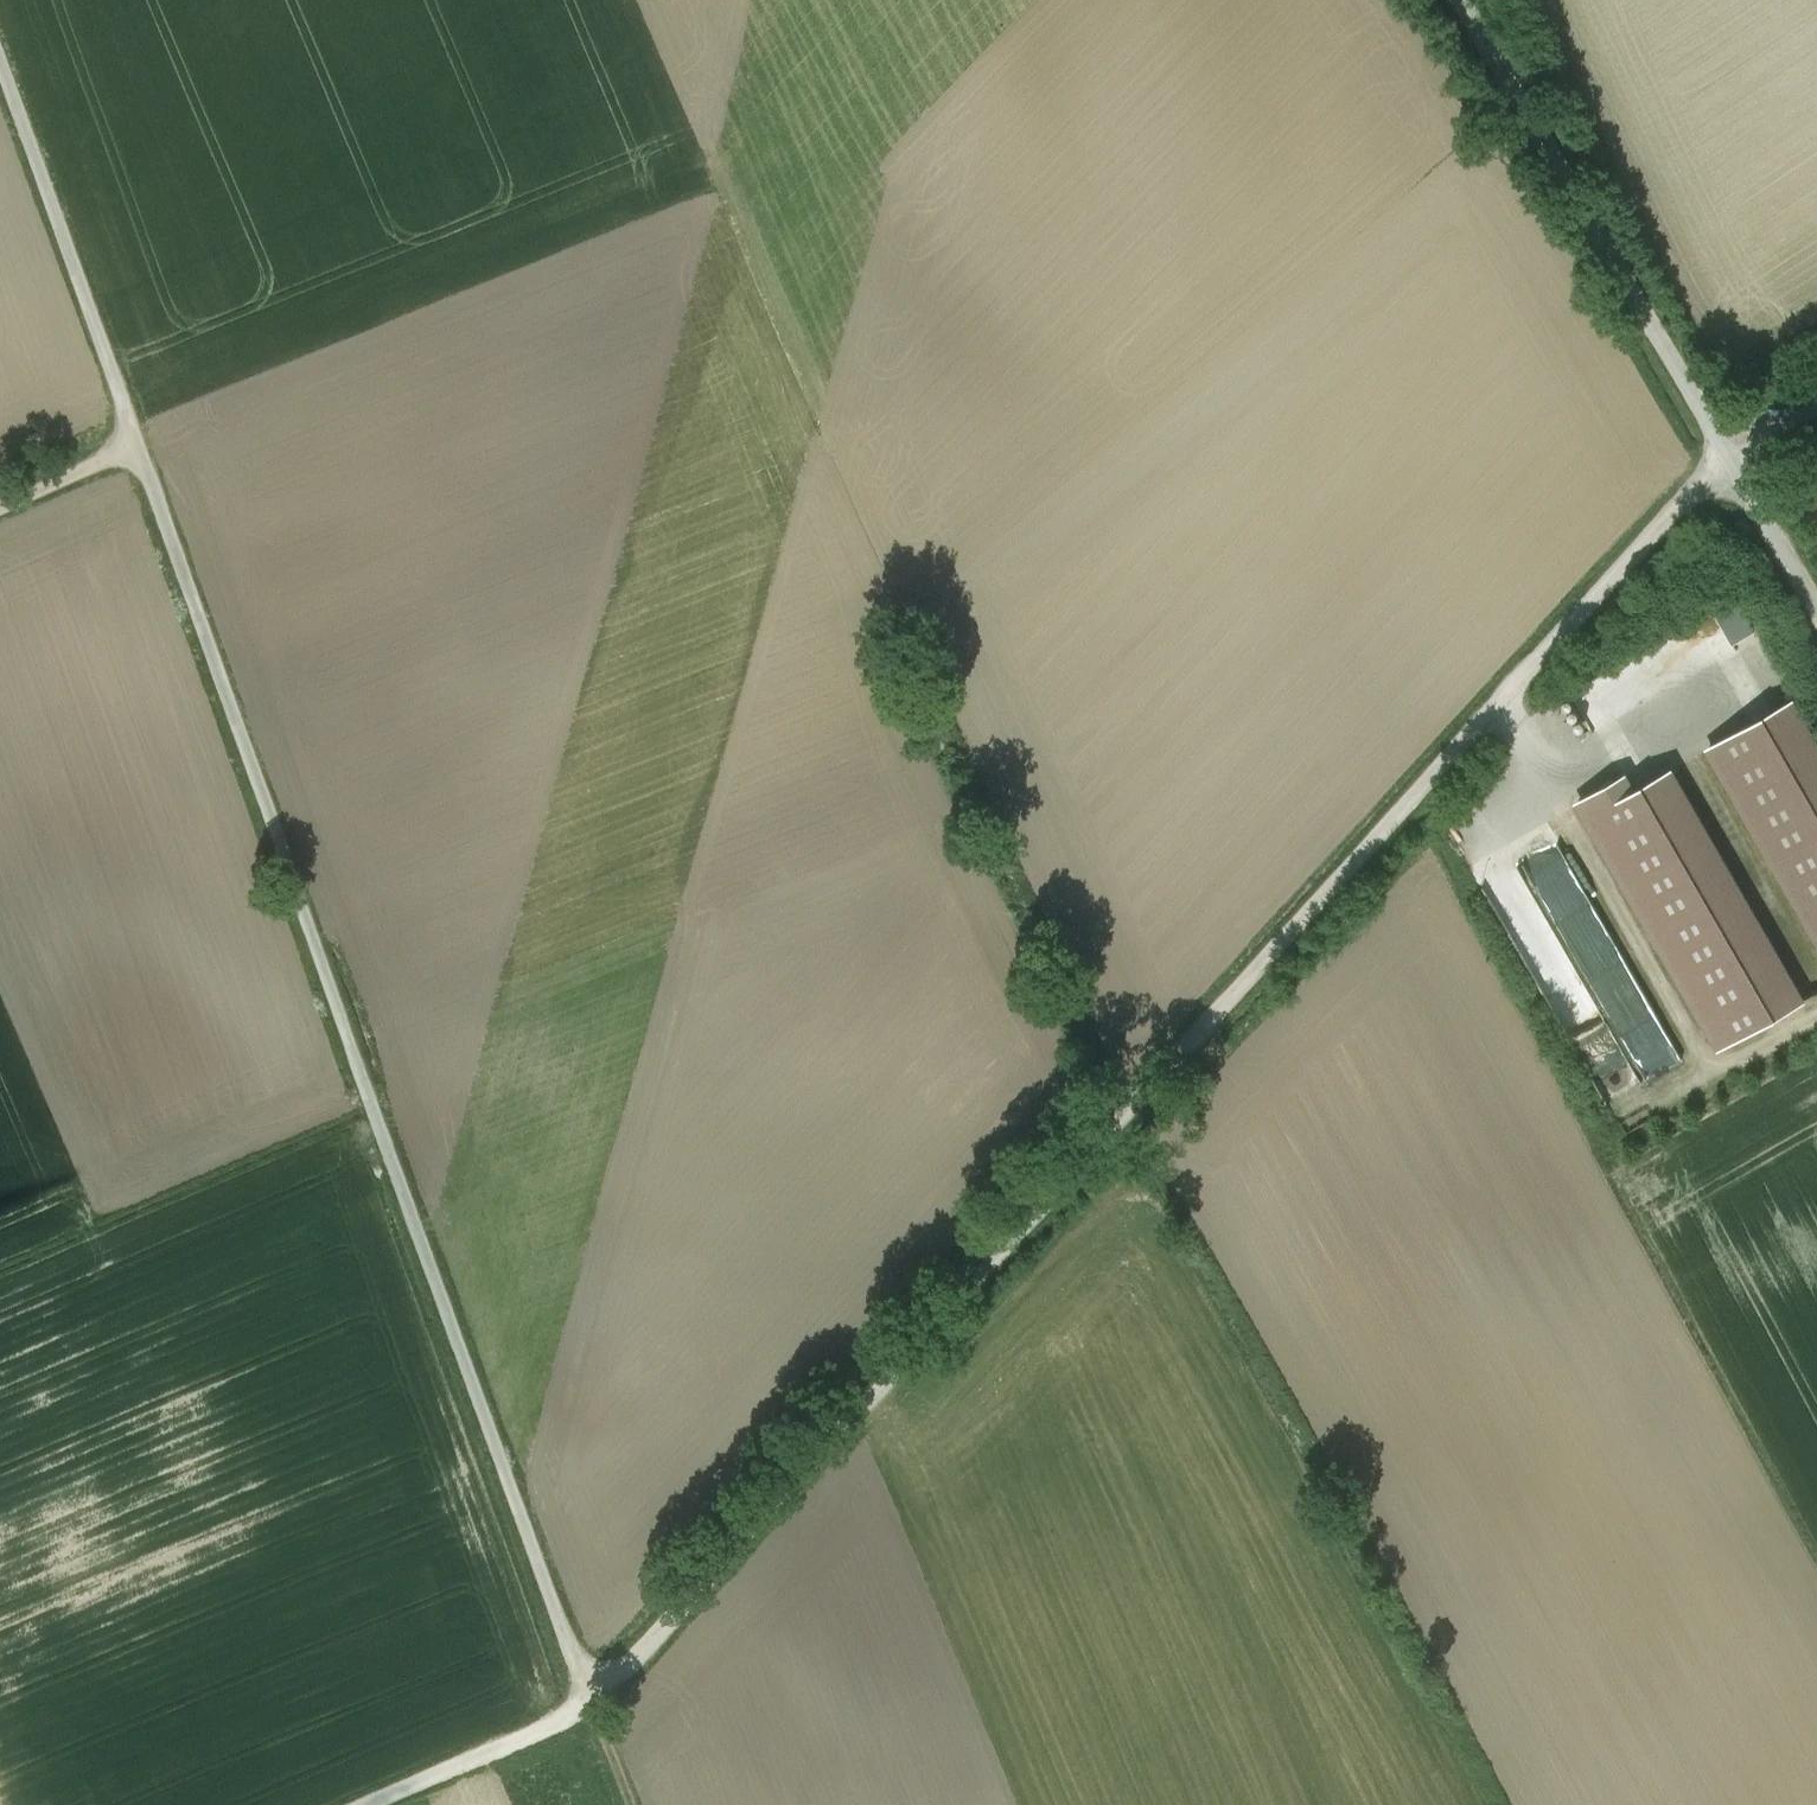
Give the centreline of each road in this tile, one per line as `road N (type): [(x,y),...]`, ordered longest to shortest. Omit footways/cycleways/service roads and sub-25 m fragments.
road 1 (track): [(1731,465),(1694,489),(626,1668),(549,1728),(372,1804)]
road 2 (unclassified): [(589,1699),(0,57)]
road 3 (unclassified): [(1731,465),(1460,0)]
road 4 (unclassified): [(1816,614),(1731,465)]
road 5 (track): [(0,507),(136,445)]

